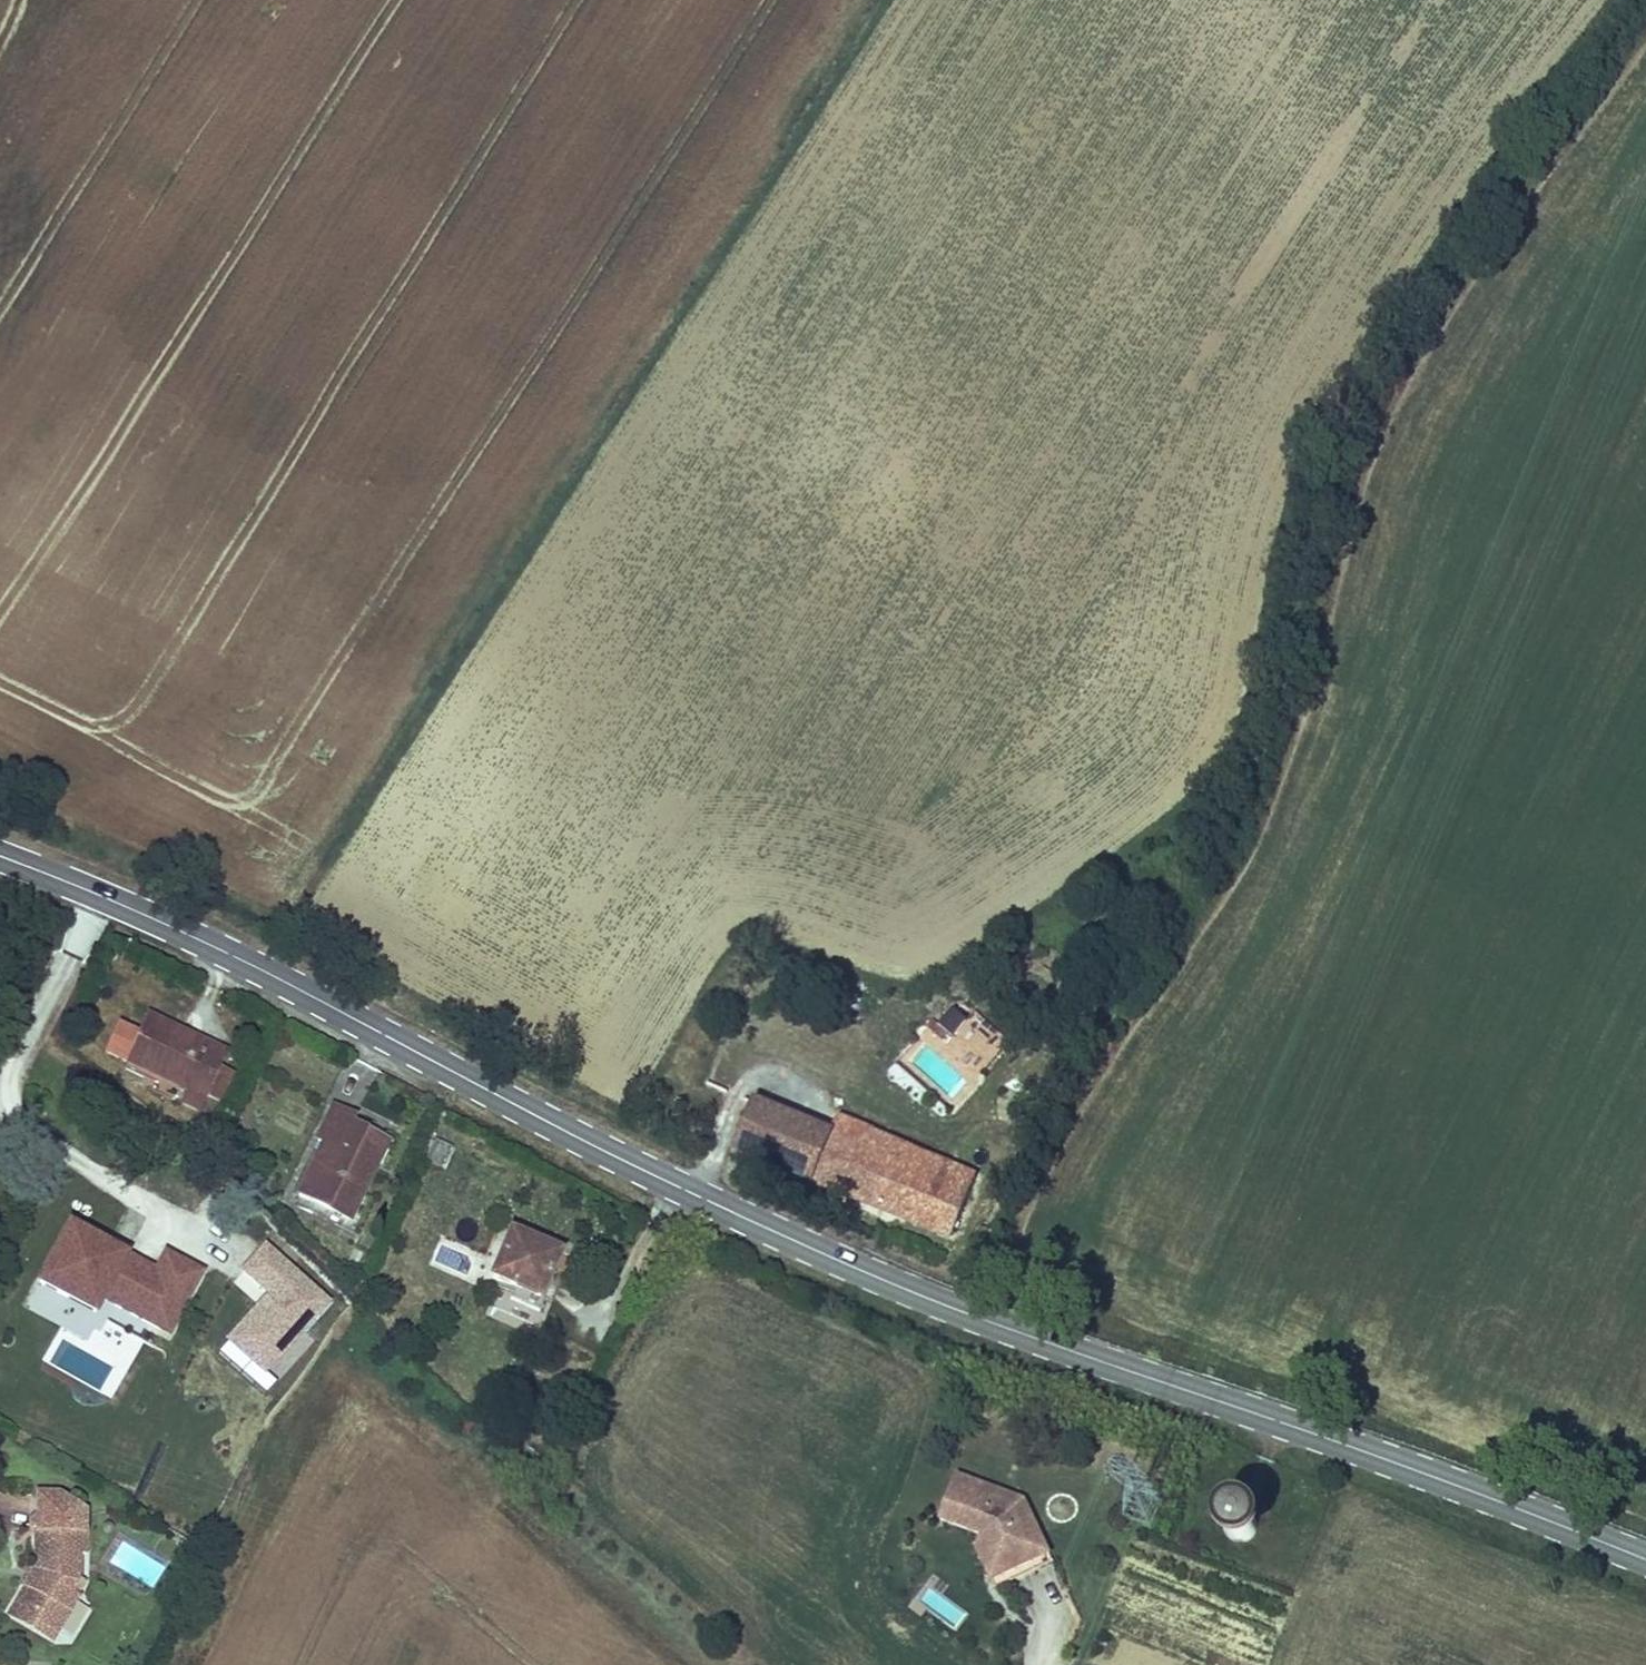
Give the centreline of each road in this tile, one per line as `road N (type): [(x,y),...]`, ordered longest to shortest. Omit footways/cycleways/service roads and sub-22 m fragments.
road 1 (secondary): [(0,853),(223,947),(625,1160),(814,1249),(1063,1349),(1645,1558)]

